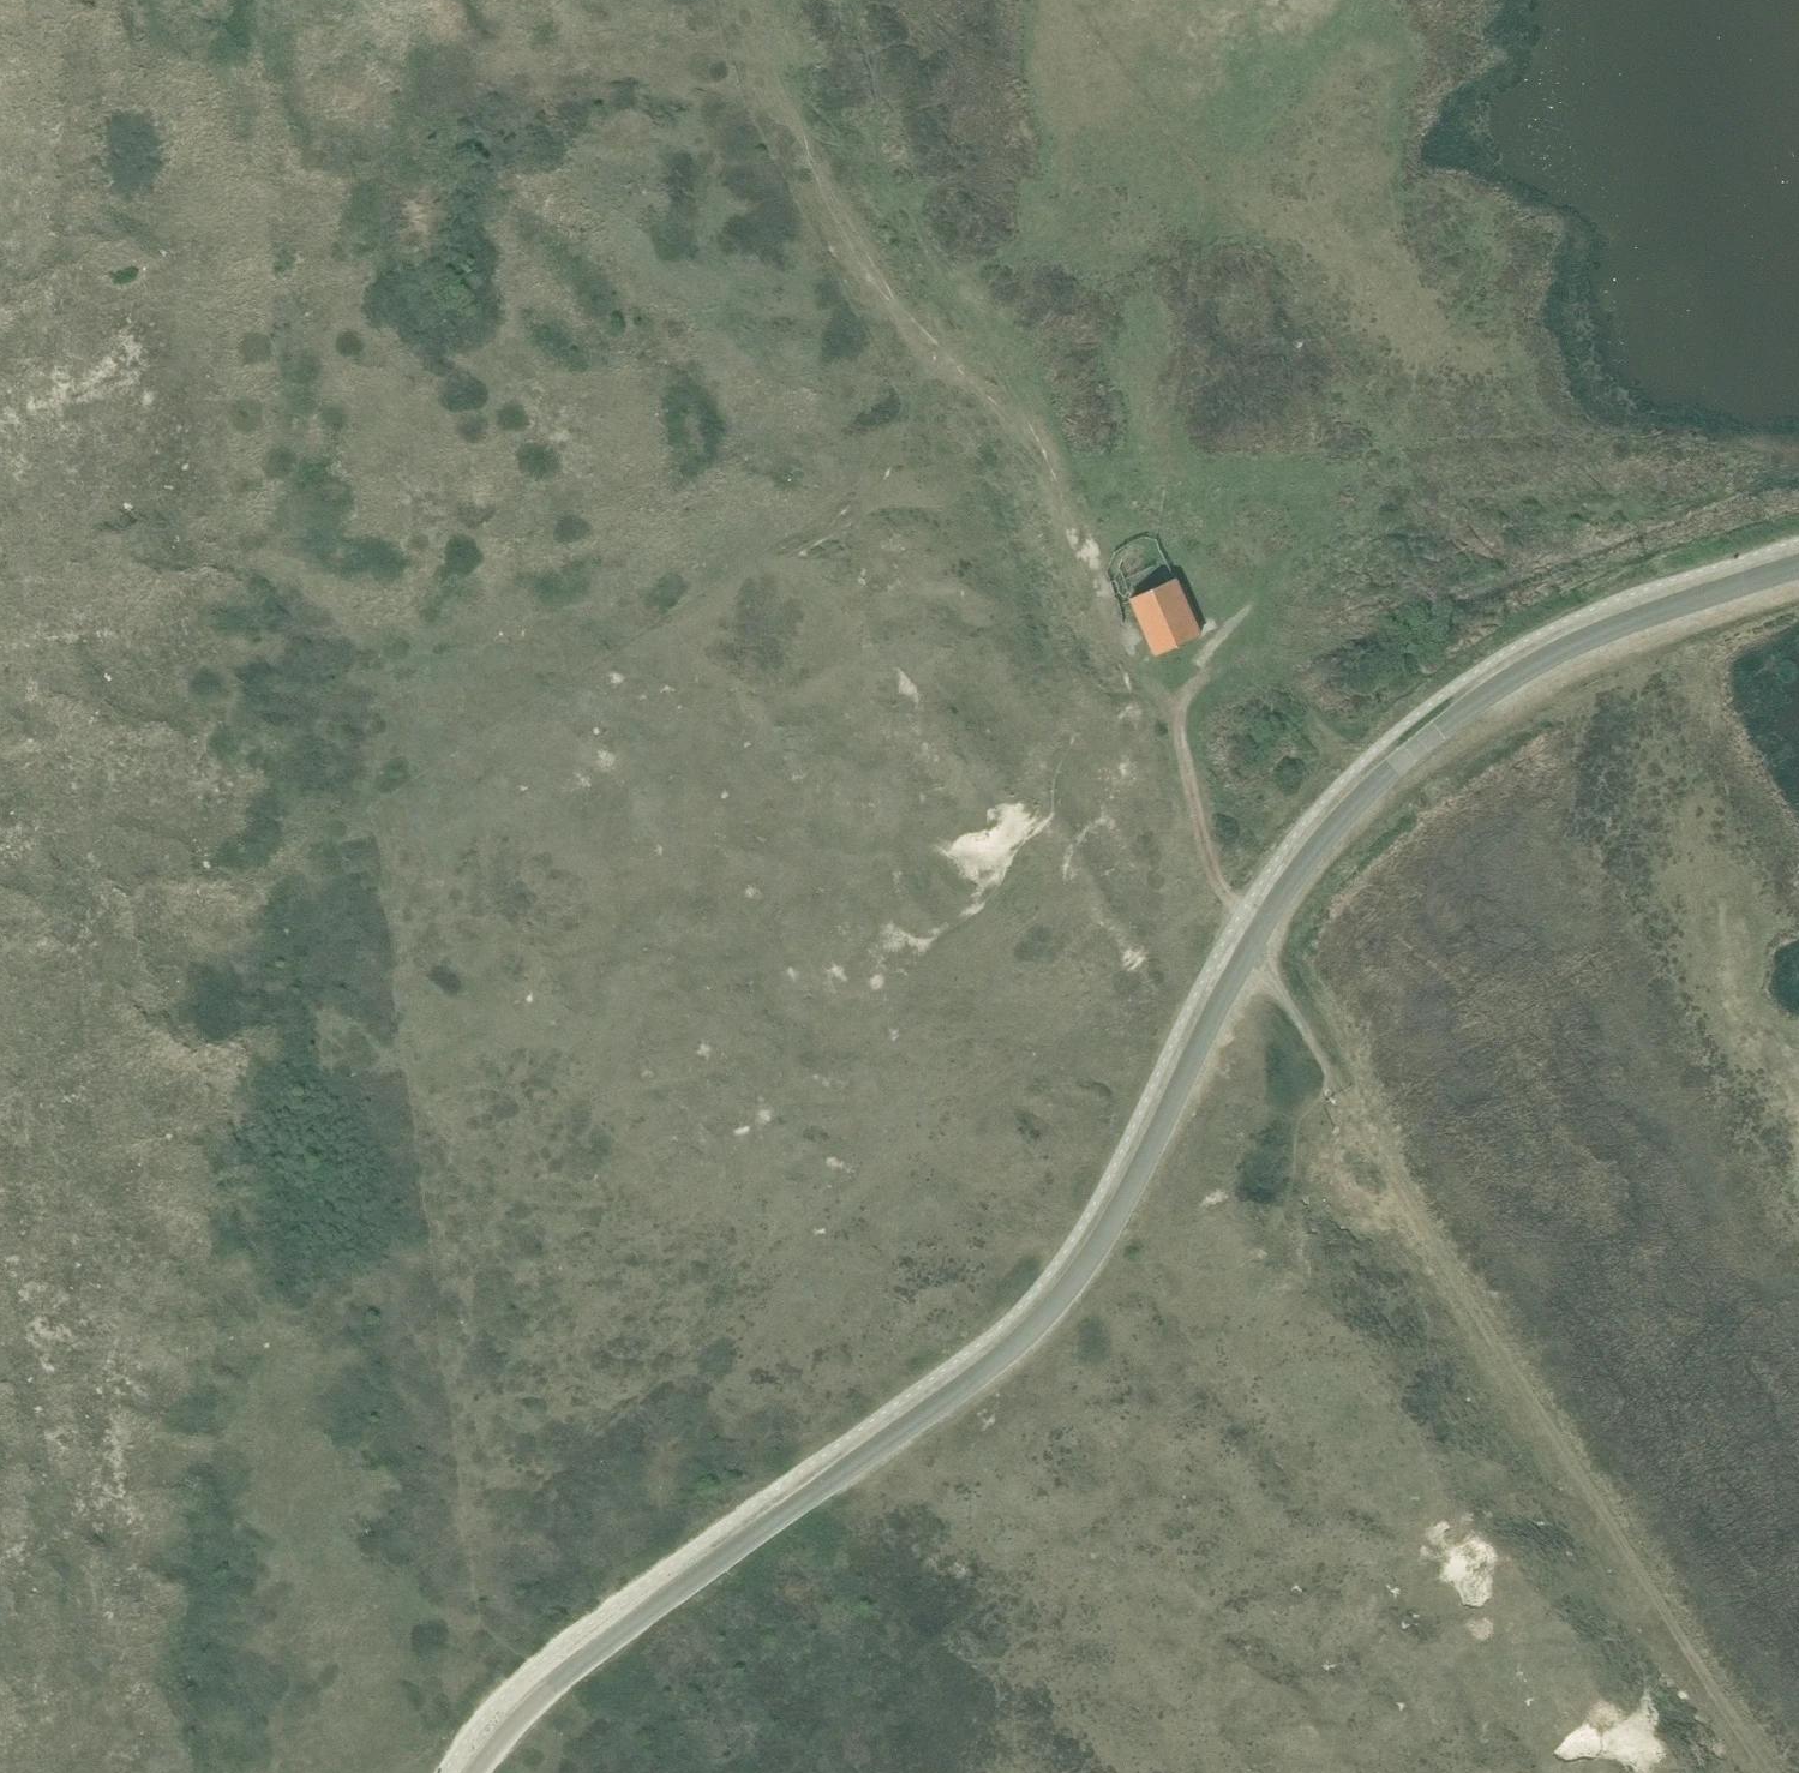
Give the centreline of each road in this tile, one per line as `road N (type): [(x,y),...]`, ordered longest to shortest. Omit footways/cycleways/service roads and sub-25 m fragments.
road 1 (unclassified): [(473,1772),(555,1682),(983,1372),(1056,1306),(1114,1219),(1258,931),(1382,779),(1490,692),(1560,651),(1798,569)]
road 2 (track): [(1341,1094),(1677,1651),(1764,1772)]

